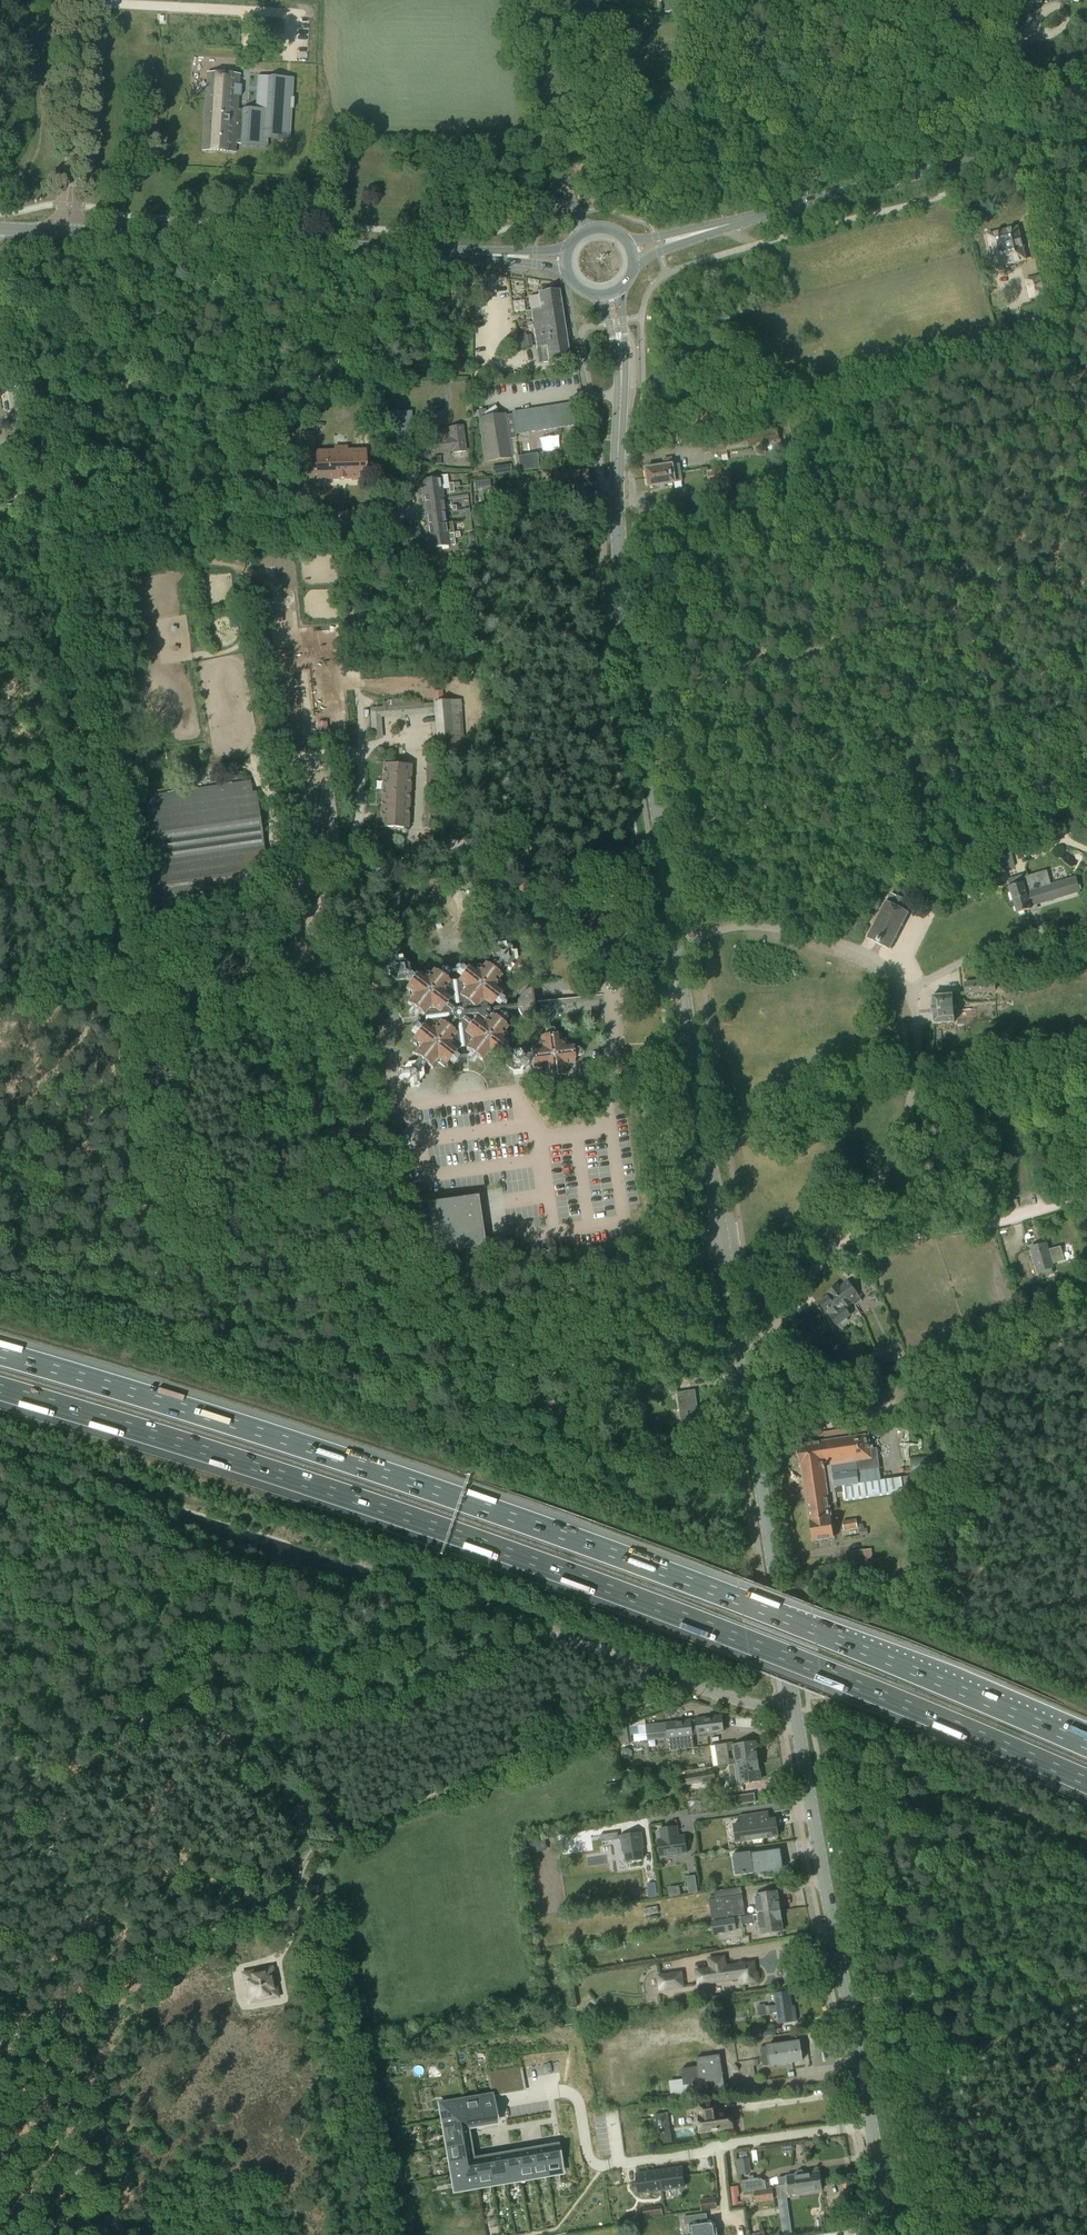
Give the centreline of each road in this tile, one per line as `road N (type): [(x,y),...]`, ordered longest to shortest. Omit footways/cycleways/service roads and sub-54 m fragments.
road 1 (secondary): [(795,1710),(623,589),(622,388)]
road 2 (motorway): [(0,1389),(443,1529),(821,1671),(1086,1783)]
road 3 (motorway): [(1086,1745),(778,1615),(485,1509),(0,1354)]
road 4 (unclassified): [(0,1772),(259,1686),(350,1699),(534,1636),(730,1699),(795,1710)]
road 5 (residential): [(500,2101),(570,2092),(588,2153),(604,2165),(871,2126)]
road 6 (secondary): [(871,2126),(795,1710)]
road 7 (track): [(131,962),(44,557)]
road 8 (primary): [(467,254),(68,231)]
road 9 (residential): [(42,544),(279,517),(412,514)]
road 10 (primary): [(751,218),(1086,130)]
road 11 (track): [(1086,1194),(996,1222),(834,1246)]
road 12 (unclassified): [(582,232),(539,0)]
road 13 (unclassified): [(68,231),(83,0)]
road 14 (track): [(176,1178),(131,962)]
road 15 (unclassified): [(42,544),(0,342)]
road 16 (track): [(315,878),(131,962)]
road 17 (track): [(0,1003),(131,962)]
road 18 (primary): [(751,218),(625,238)]
road 19 (primary): [(634,265),(751,218)]

